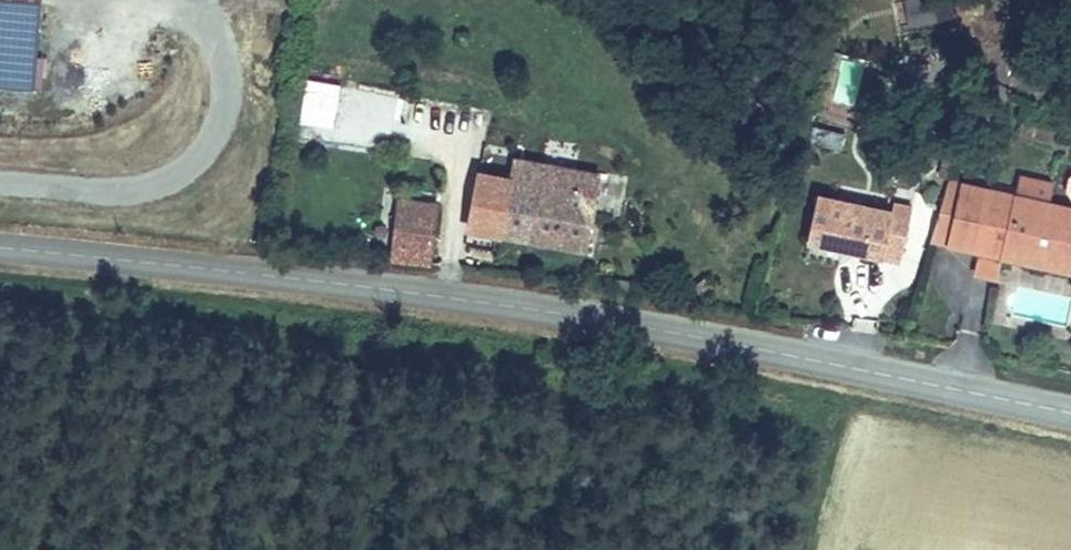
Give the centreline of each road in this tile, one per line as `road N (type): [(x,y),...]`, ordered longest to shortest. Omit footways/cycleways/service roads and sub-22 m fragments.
road 1 (secondary): [(0,250),(294,278),(846,365),(1070,411)]

